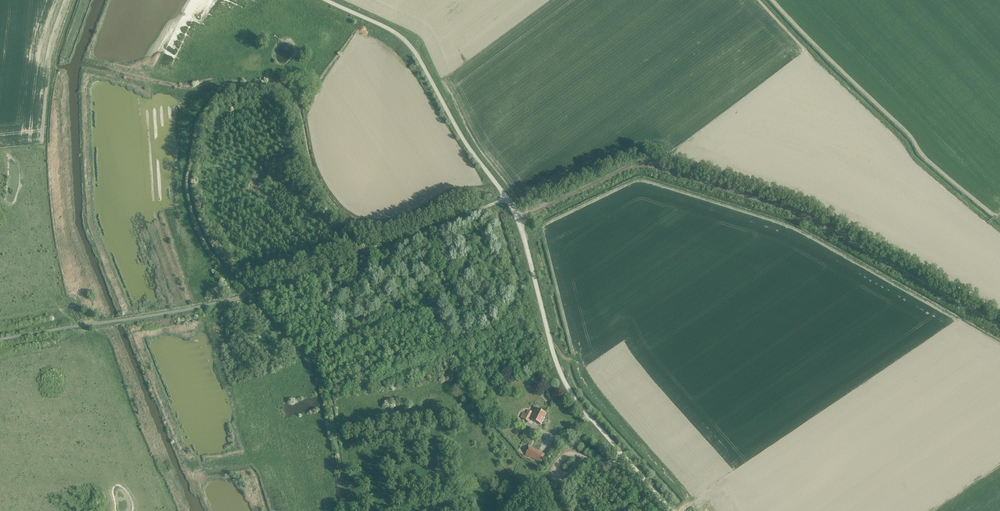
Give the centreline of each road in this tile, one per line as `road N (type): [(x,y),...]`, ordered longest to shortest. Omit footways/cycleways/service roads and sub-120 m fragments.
road 1 (track): [(999,329),(797,215),(653,168),(625,169),(518,221)]
road 2 (unclassified): [(506,199),(249,295),(73,326)]
road 3 (unclassified): [(671,510),(566,384),(506,199)]
road 4 (unclassified): [(506,199),(406,42),(326,0)]
road 5 (track): [(489,206),(521,300),(522,327)]

